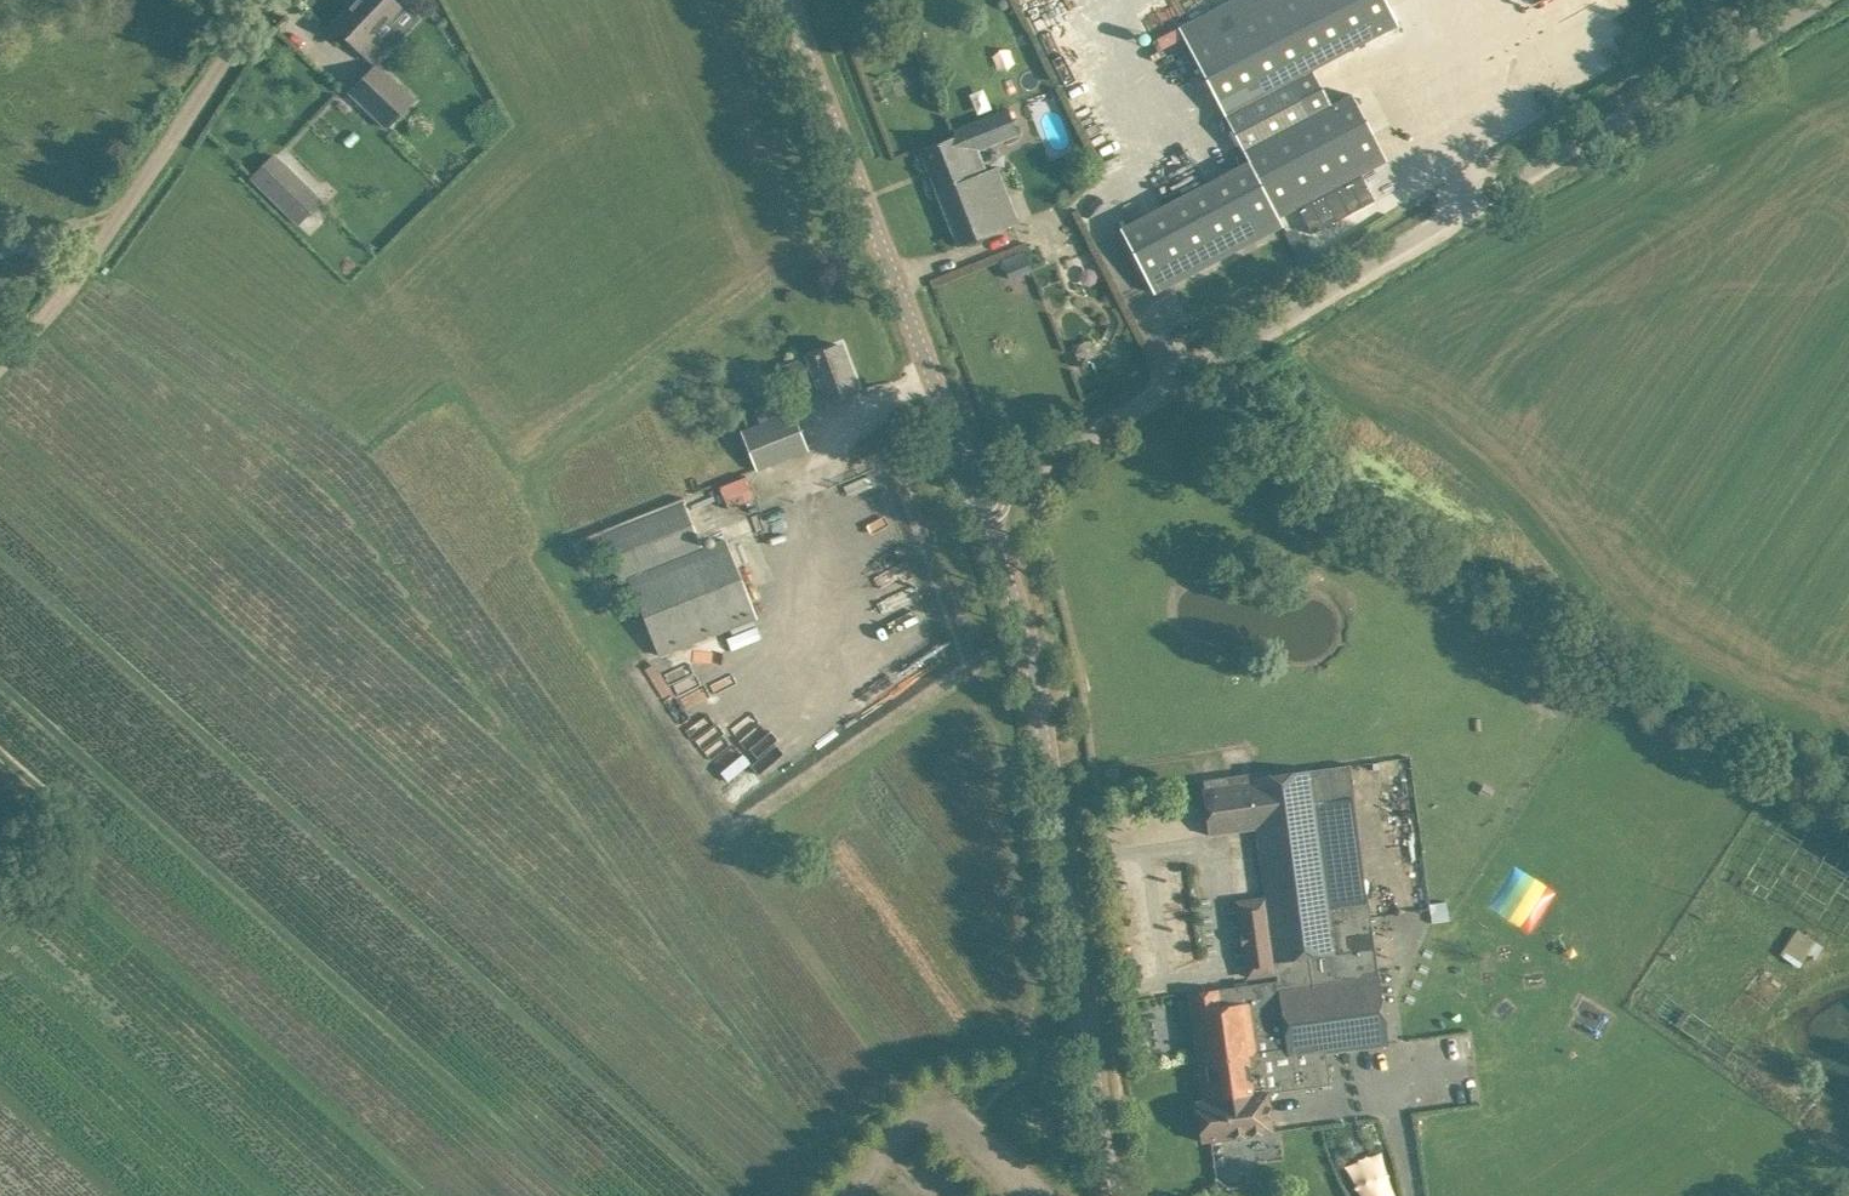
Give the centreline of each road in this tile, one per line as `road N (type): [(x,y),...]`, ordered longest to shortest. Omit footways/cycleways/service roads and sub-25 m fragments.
road 1 (unclassified): [(985,499),(1815,0)]
road 2 (unclassified): [(1113,1195),(1037,667),(985,499)]
road 3 (unclassified): [(985,499),(786,0)]
road 4 (track): [(268,0),(81,268),(0,354)]

